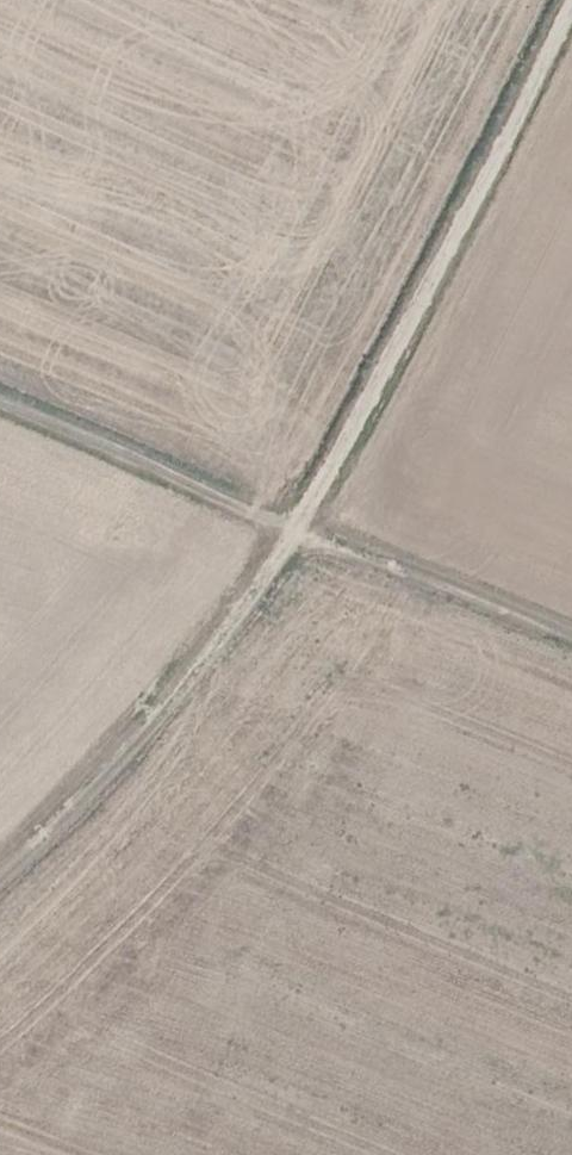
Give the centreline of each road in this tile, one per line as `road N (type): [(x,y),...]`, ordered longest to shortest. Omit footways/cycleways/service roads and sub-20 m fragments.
road 1 (track): [(571,5),(327,479),(115,776),(0,875)]
road 2 (track): [(0,424),(571,661)]

